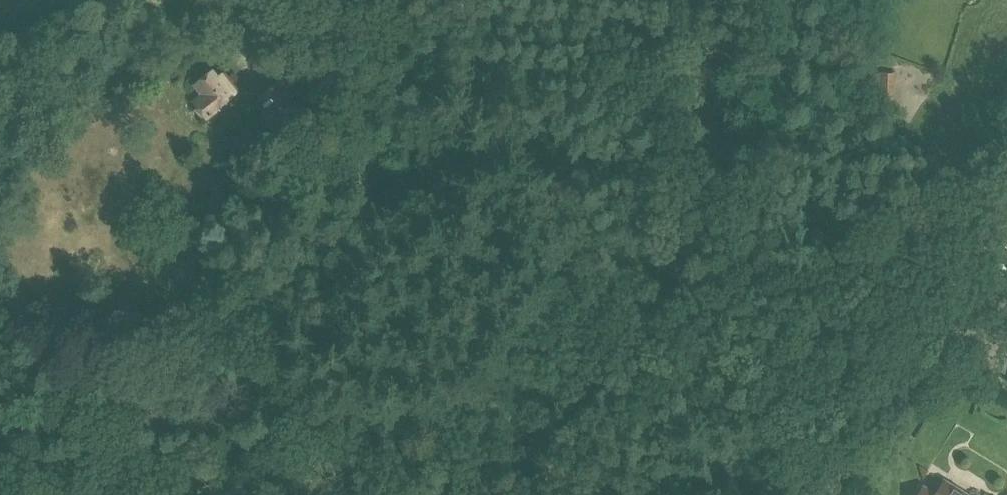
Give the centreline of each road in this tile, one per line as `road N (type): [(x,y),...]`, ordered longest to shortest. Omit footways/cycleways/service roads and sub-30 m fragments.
road 1 (unclassified): [(825,494),(855,432),(1006,191)]

